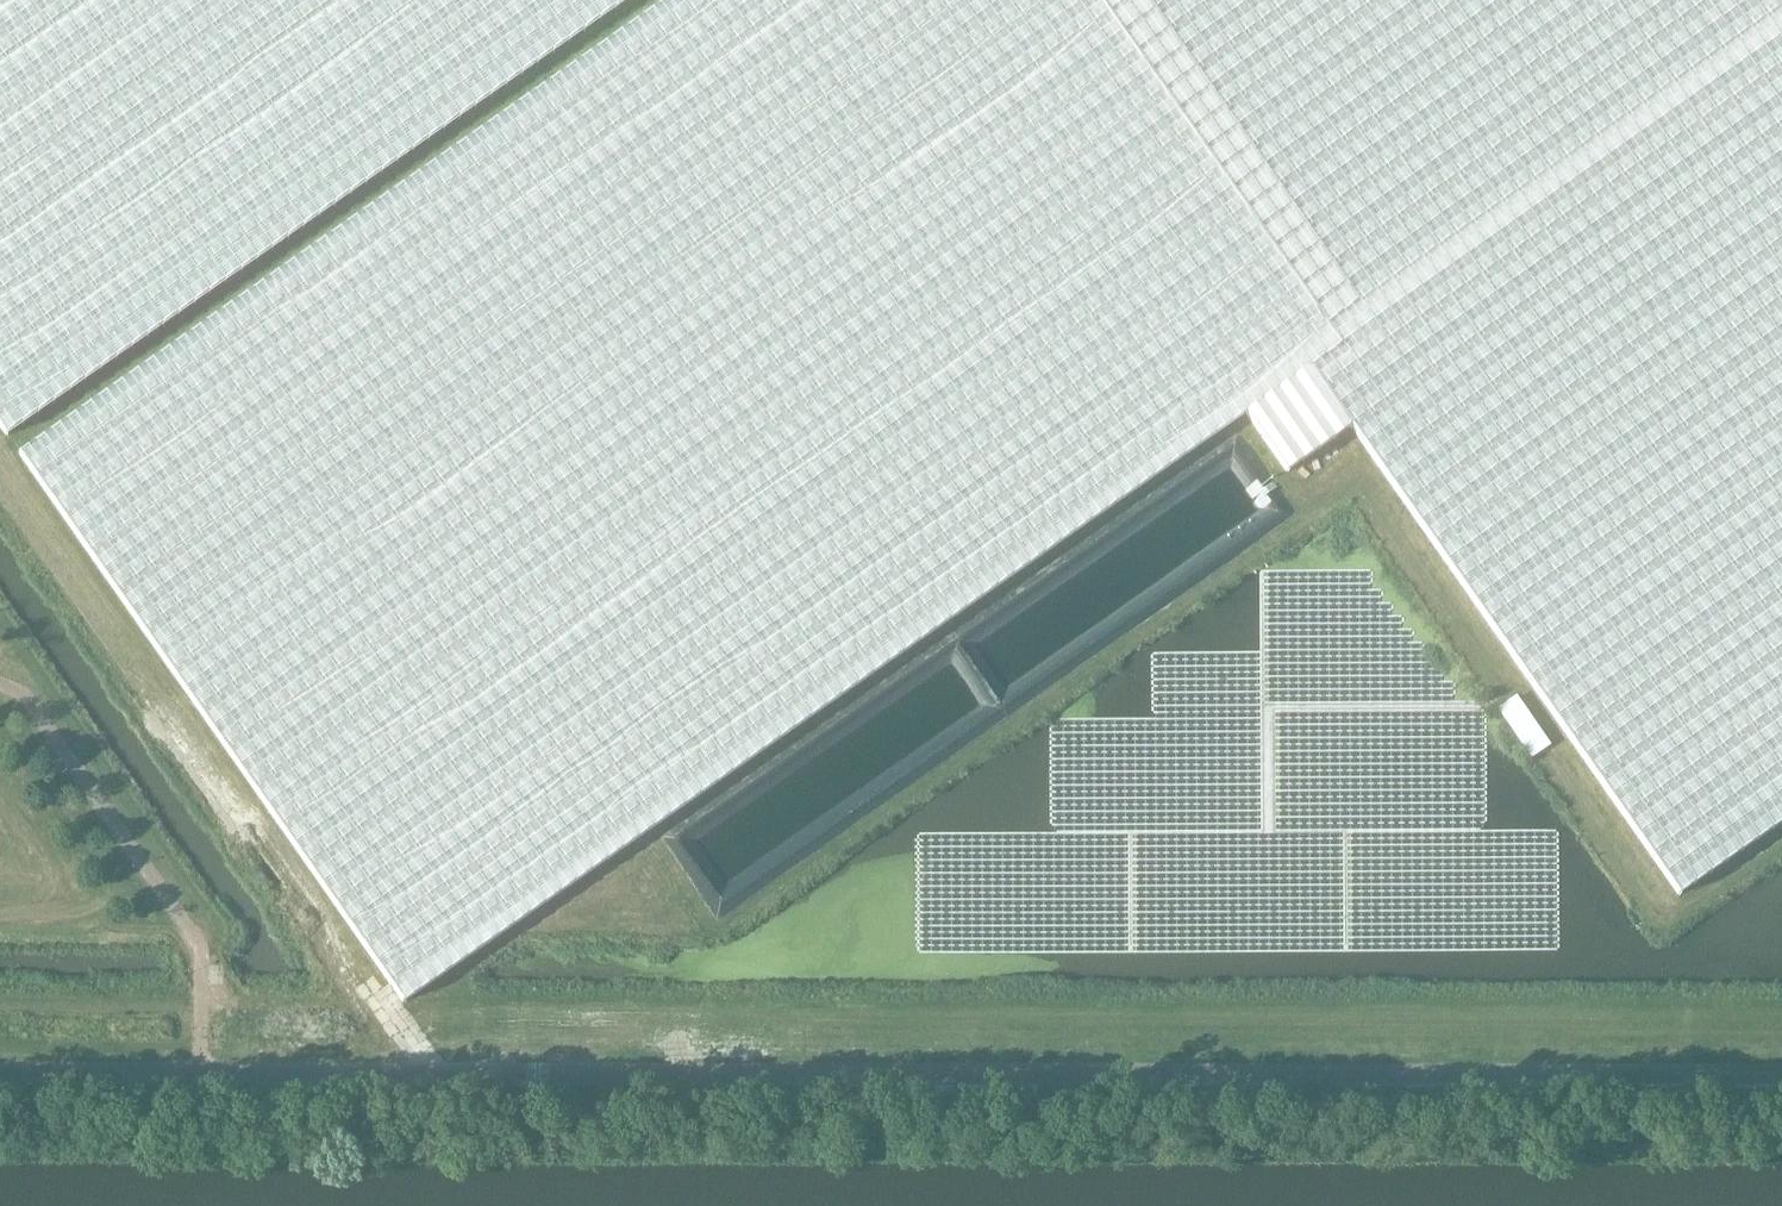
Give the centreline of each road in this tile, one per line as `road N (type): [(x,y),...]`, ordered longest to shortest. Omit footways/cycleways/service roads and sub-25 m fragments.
road 1 (unclassified): [(0,1066),(1781,1071)]

